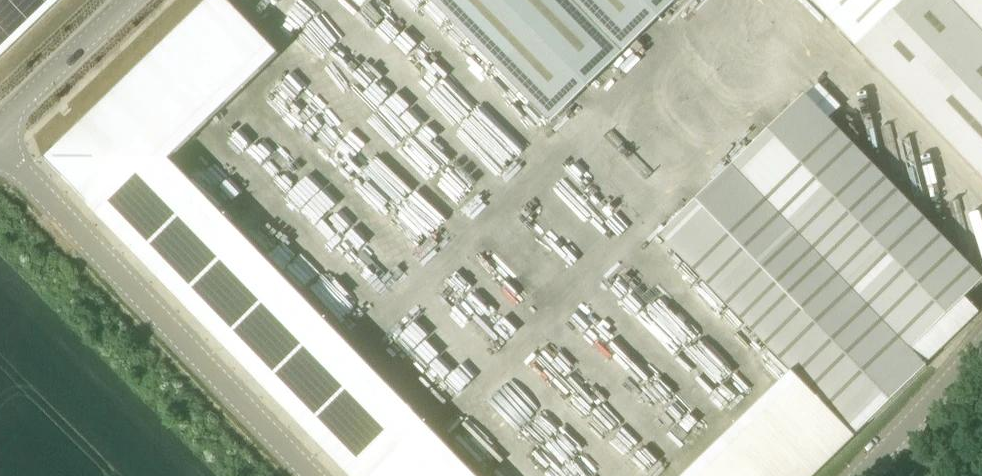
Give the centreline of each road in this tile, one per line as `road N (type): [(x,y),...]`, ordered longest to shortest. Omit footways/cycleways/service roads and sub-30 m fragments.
road 1 (unclassified): [(313,475),(0,147)]
road 2 (unclassified): [(981,219),(762,0)]
road 3 (tertiary): [(0,125),(132,0)]
road 4 (unclassified): [(863,475),(981,350)]

